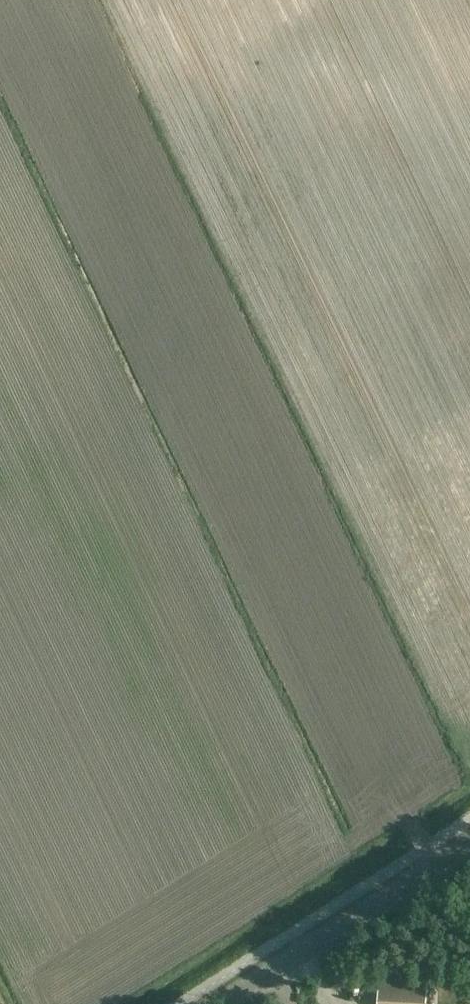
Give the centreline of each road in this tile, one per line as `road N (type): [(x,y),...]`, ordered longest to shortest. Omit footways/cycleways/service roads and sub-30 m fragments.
road 1 (tertiary): [(220,1003),(469,844)]

